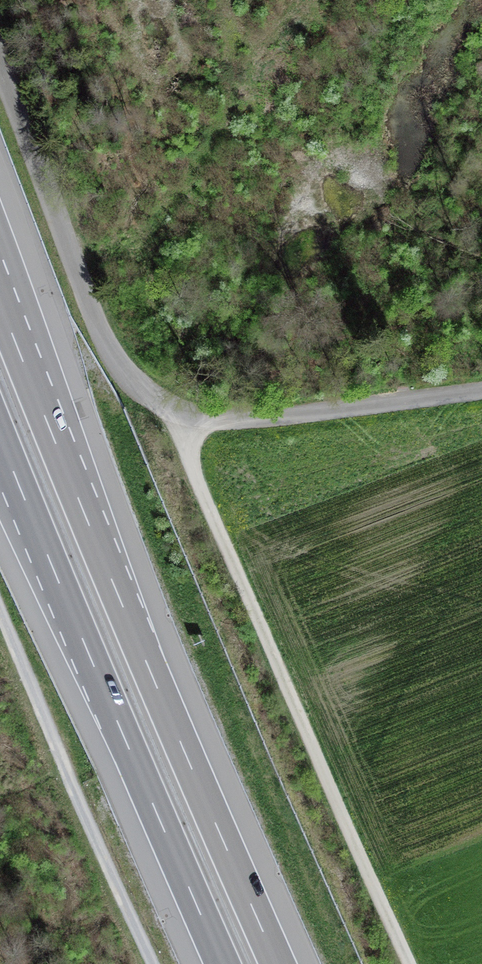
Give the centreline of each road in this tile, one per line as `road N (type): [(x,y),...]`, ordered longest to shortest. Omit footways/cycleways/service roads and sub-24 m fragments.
road 1 (motorway): [(277,963),(0,302)]
road 2 (unclassified): [(0,64),(106,343),(131,379),(160,402),(192,417),(261,419),(481,389)]
road 3 (track): [(409,963),(193,469),(192,417)]
road 4 (motorway): [(0,439),(223,963)]
road 5 (track): [(0,609),(154,963)]

